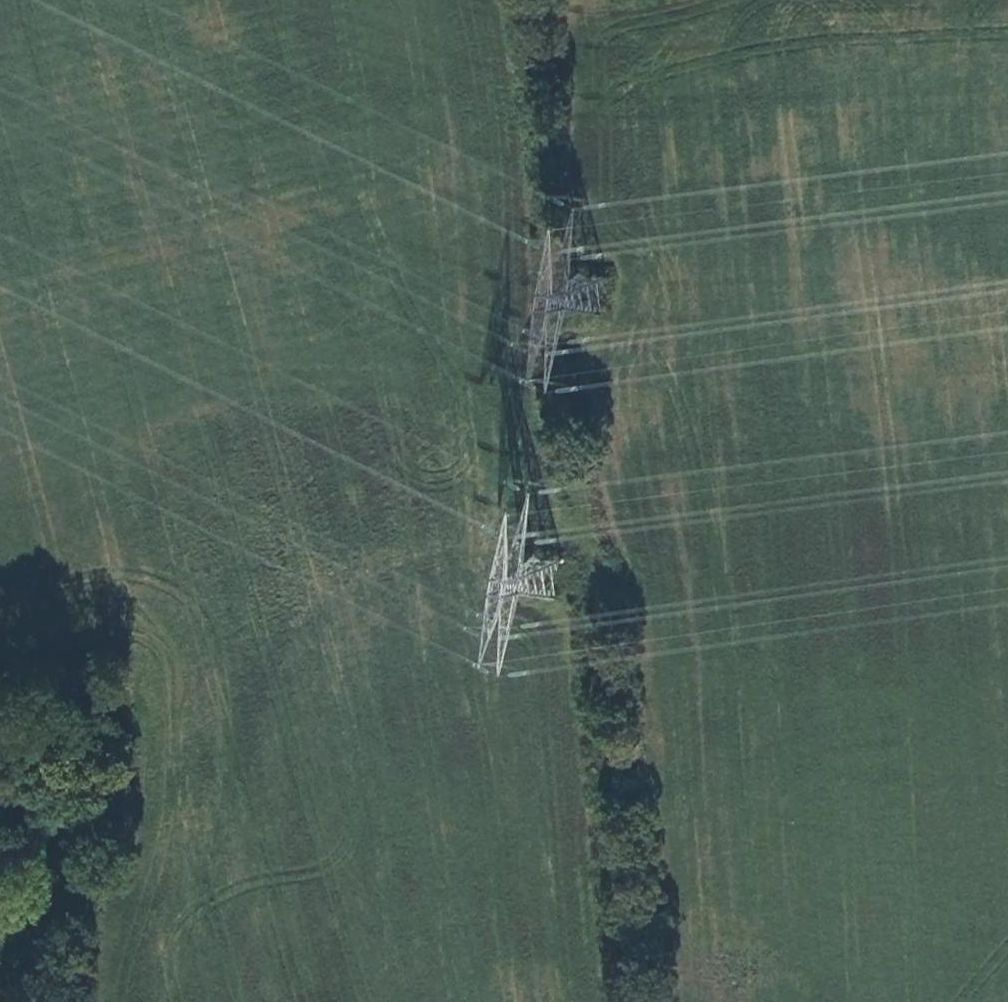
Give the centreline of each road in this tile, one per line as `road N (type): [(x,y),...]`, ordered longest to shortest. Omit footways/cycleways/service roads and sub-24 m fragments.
road 1 (track): [(639,1001),(572,470)]
road 2 (track): [(515,0),(550,157),(551,321),(572,470)]

